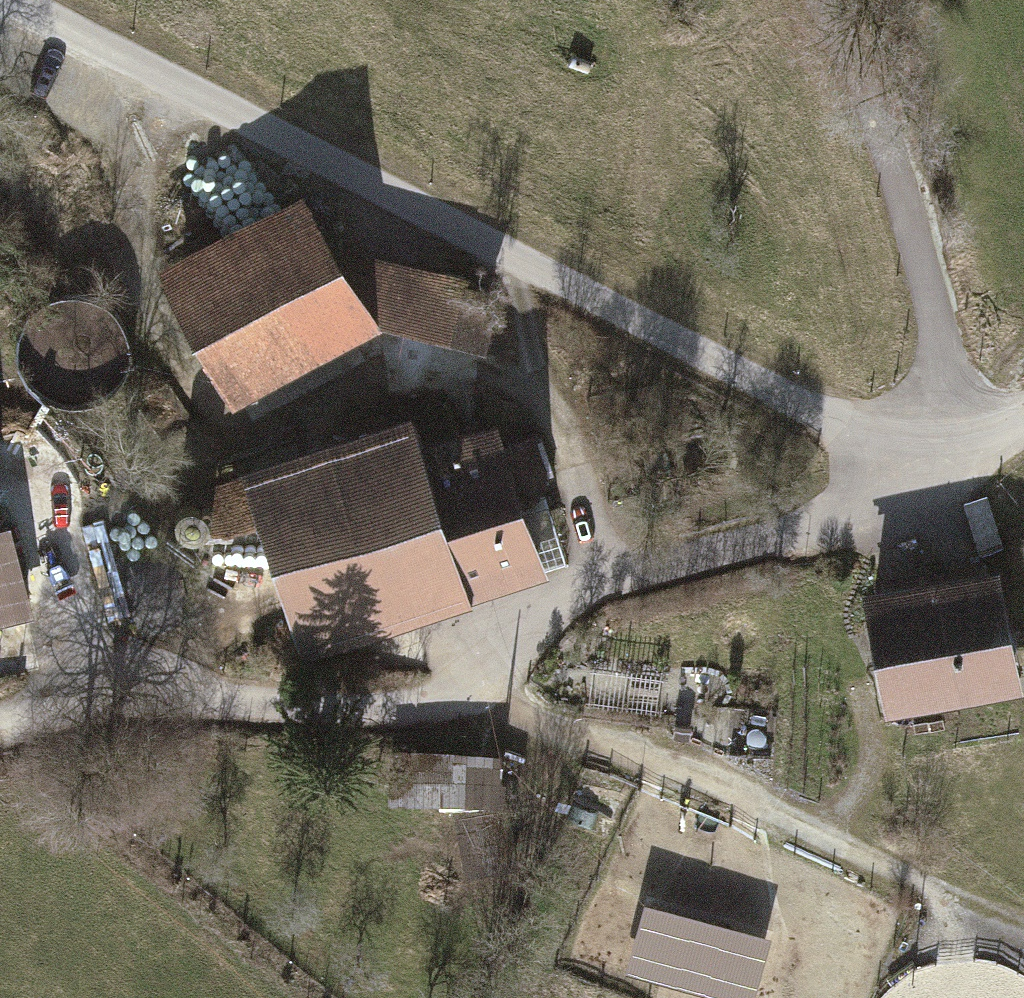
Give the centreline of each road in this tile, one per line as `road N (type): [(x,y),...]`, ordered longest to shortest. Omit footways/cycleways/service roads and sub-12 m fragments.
road 1 (residential): [(943,475),(2,0)]
road 2 (track): [(0,729),(119,705),(350,713),(438,703),(476,687),(601,582),(815,527),(943,475)]
road 3 (track): [(538,407),(477,377),(381,357),(223,437),(147,305),(135,265),(131,195),(177,87)]
road 4 (track): [(1023,941),(656,760),(542,723),(476,687)]
road 5 (track): [(828,0),(895,157),(925,263),(940,352),(943,475)]
road 6 (track): [(585,592),(583,515),(560,435),(538,407),(518,257)]
road 7 (track): [(49,468),(101,707)]

